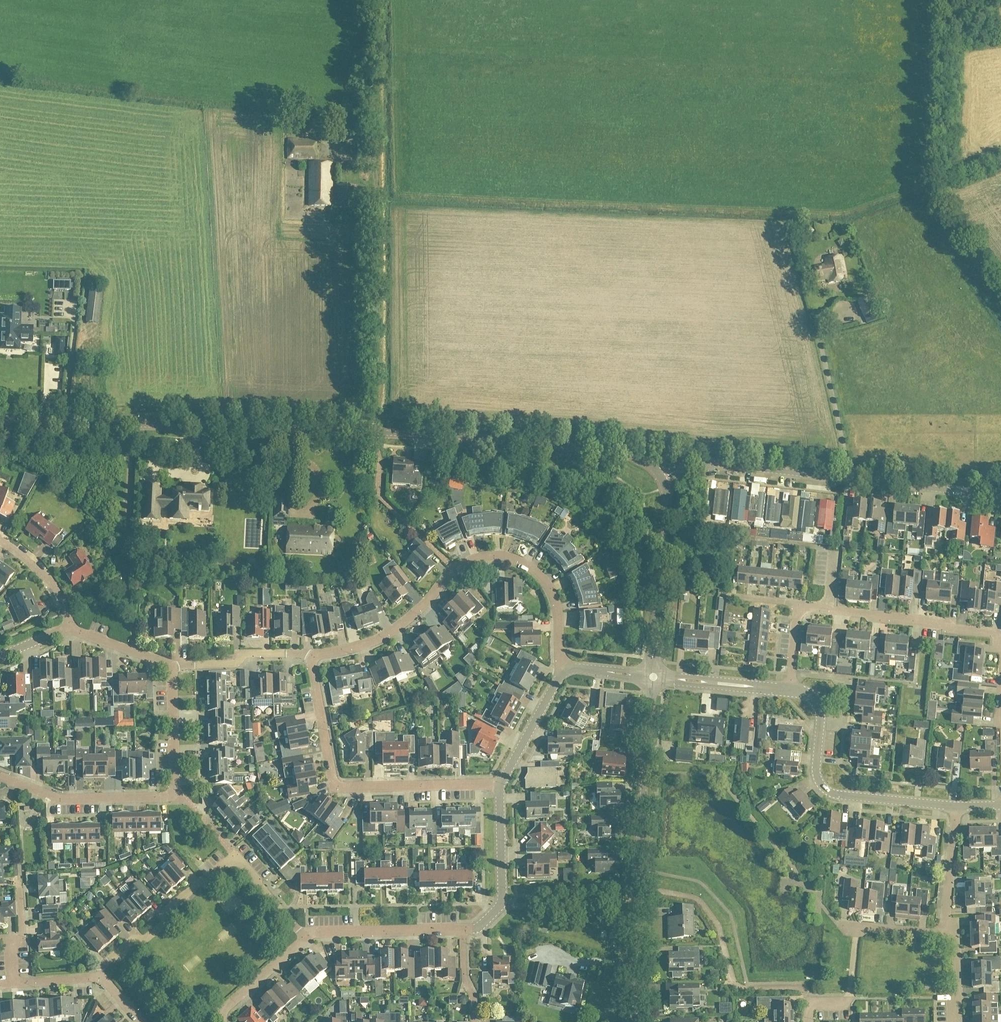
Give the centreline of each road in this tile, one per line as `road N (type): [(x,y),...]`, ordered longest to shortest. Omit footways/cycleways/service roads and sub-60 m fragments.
road 1 (tertiary): [(661,478),(625,453),(506,440),(0,419)]
road 2 (residential): [(315,657),(385,639),(455,569),(493,556),(536,570),(551,586),(567,669)]
road 3 (tertiary): [(636,1021),(635,886),(653,677)]
road 4 (residential): [(1000,495),(701,461),(661,478)]
road 5 (residential): [(500,785),(503,902),(477,929),(308,936)]
road 6 (track): [(1000,300),(927,184),(937,0)]
road 7 (residential): [(0,775),(61,799),(174,795),(172,666)]
road 8 (residential): [(500,785),(340,787),(315,657)]
road 9 (residential): [(98,976),(233,855),(308,936)]
road 10 (tertiary): [(789,690),(818,704),(816,769),(825,789),(956,806)]
road 11 (residential): [(1000,642),(990,631),(798,605)]
road 12 (tertiary): [(653,677),(667,523),(661,478)]
road 13 (residential): [(172,666),(235,663),(249,653),(315,657)]
road 14 (tertiary): [(653,677),(789,690)]
road 15 (residential): [(567,669),(500,785)]
road 16 (residential): [(809,1021),(808,1003),(850,998),(858,926)]
road 17 (residential): [(11,940),(13,983),(98,976)]
road 18 (residential): [(943,932),(956,806)]
road 19 (residential): [(224,1021),(227,1004),(308,936)]

